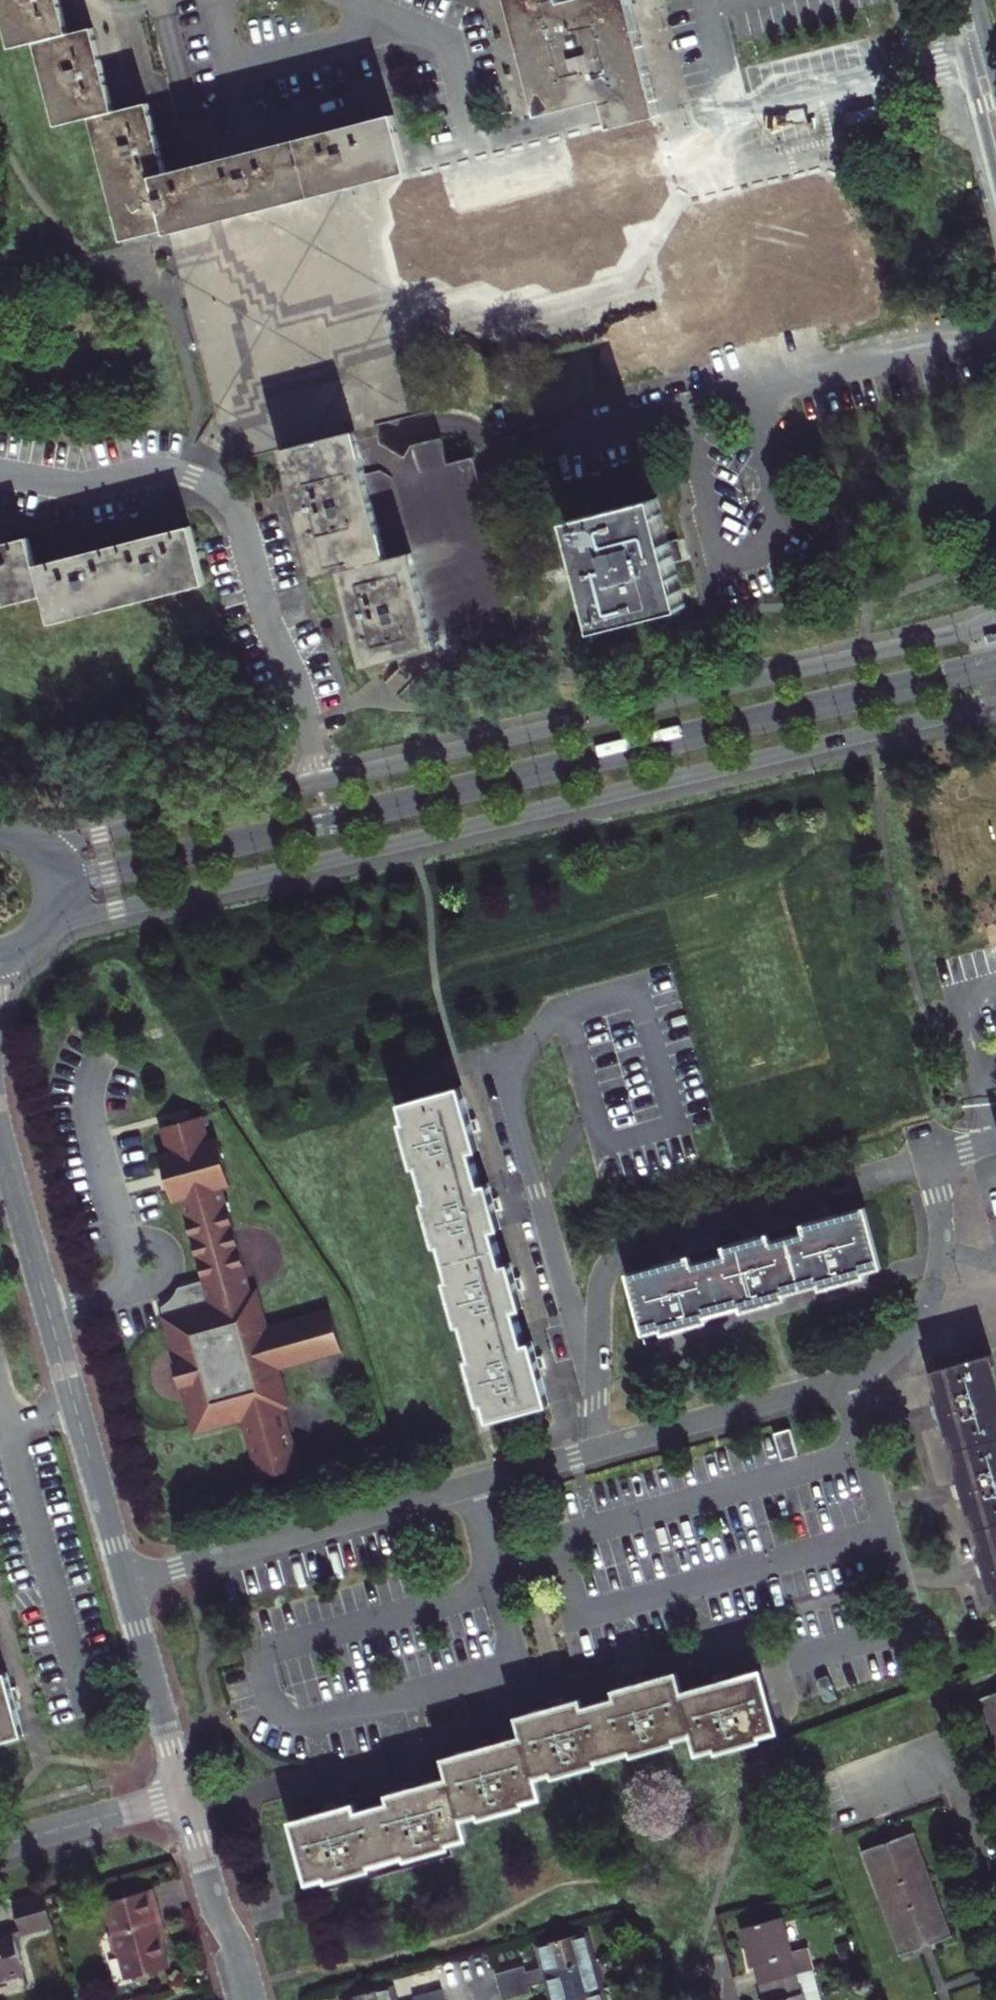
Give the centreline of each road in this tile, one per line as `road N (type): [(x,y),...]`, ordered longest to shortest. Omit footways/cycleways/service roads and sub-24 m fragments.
road 1 (tertiary): [(995,620),(104,834),(24,839)]
road 2 (tertiary): [(37,938),(84,919),(413,839),(995,709)]
road 3 (residential): [(597,1452),(602,1287),(624,1250),(930,1158)]
road 4 (residential): [(930,1158),(944,1225),(940,1263),(928,1305),(893,1355),(844,1382),(597,1452)]
road 5 (residential): [(597,1452),(125,1582)]
road 6 (residential): [(76,1406),(0,1139)]
road 7 (residential): [(848,1793),(946,1757),(995,1894)]
road 8 (residential): [(185,1795),(125,1582)]
road 9 (residential): [(251,1999),(185,1795)]
road 10 (residential): [(0,1846),(185,1795)]
road 11 (residential): [(125,1582),(76,1406)]
road 12 (residential): [(964,0),(995,124)]

